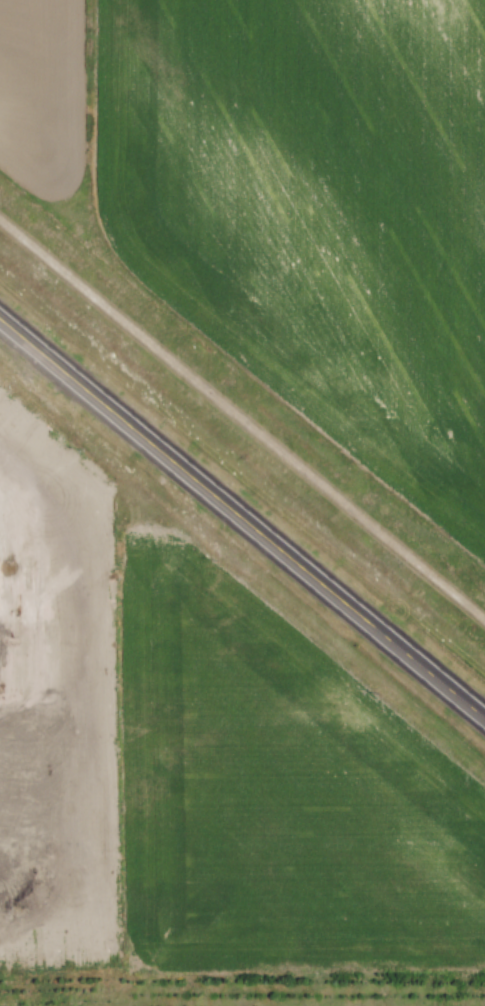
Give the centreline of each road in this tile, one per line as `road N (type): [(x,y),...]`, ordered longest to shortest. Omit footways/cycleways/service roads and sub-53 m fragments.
road 1 (primary): [(484,715),(0,316)]

